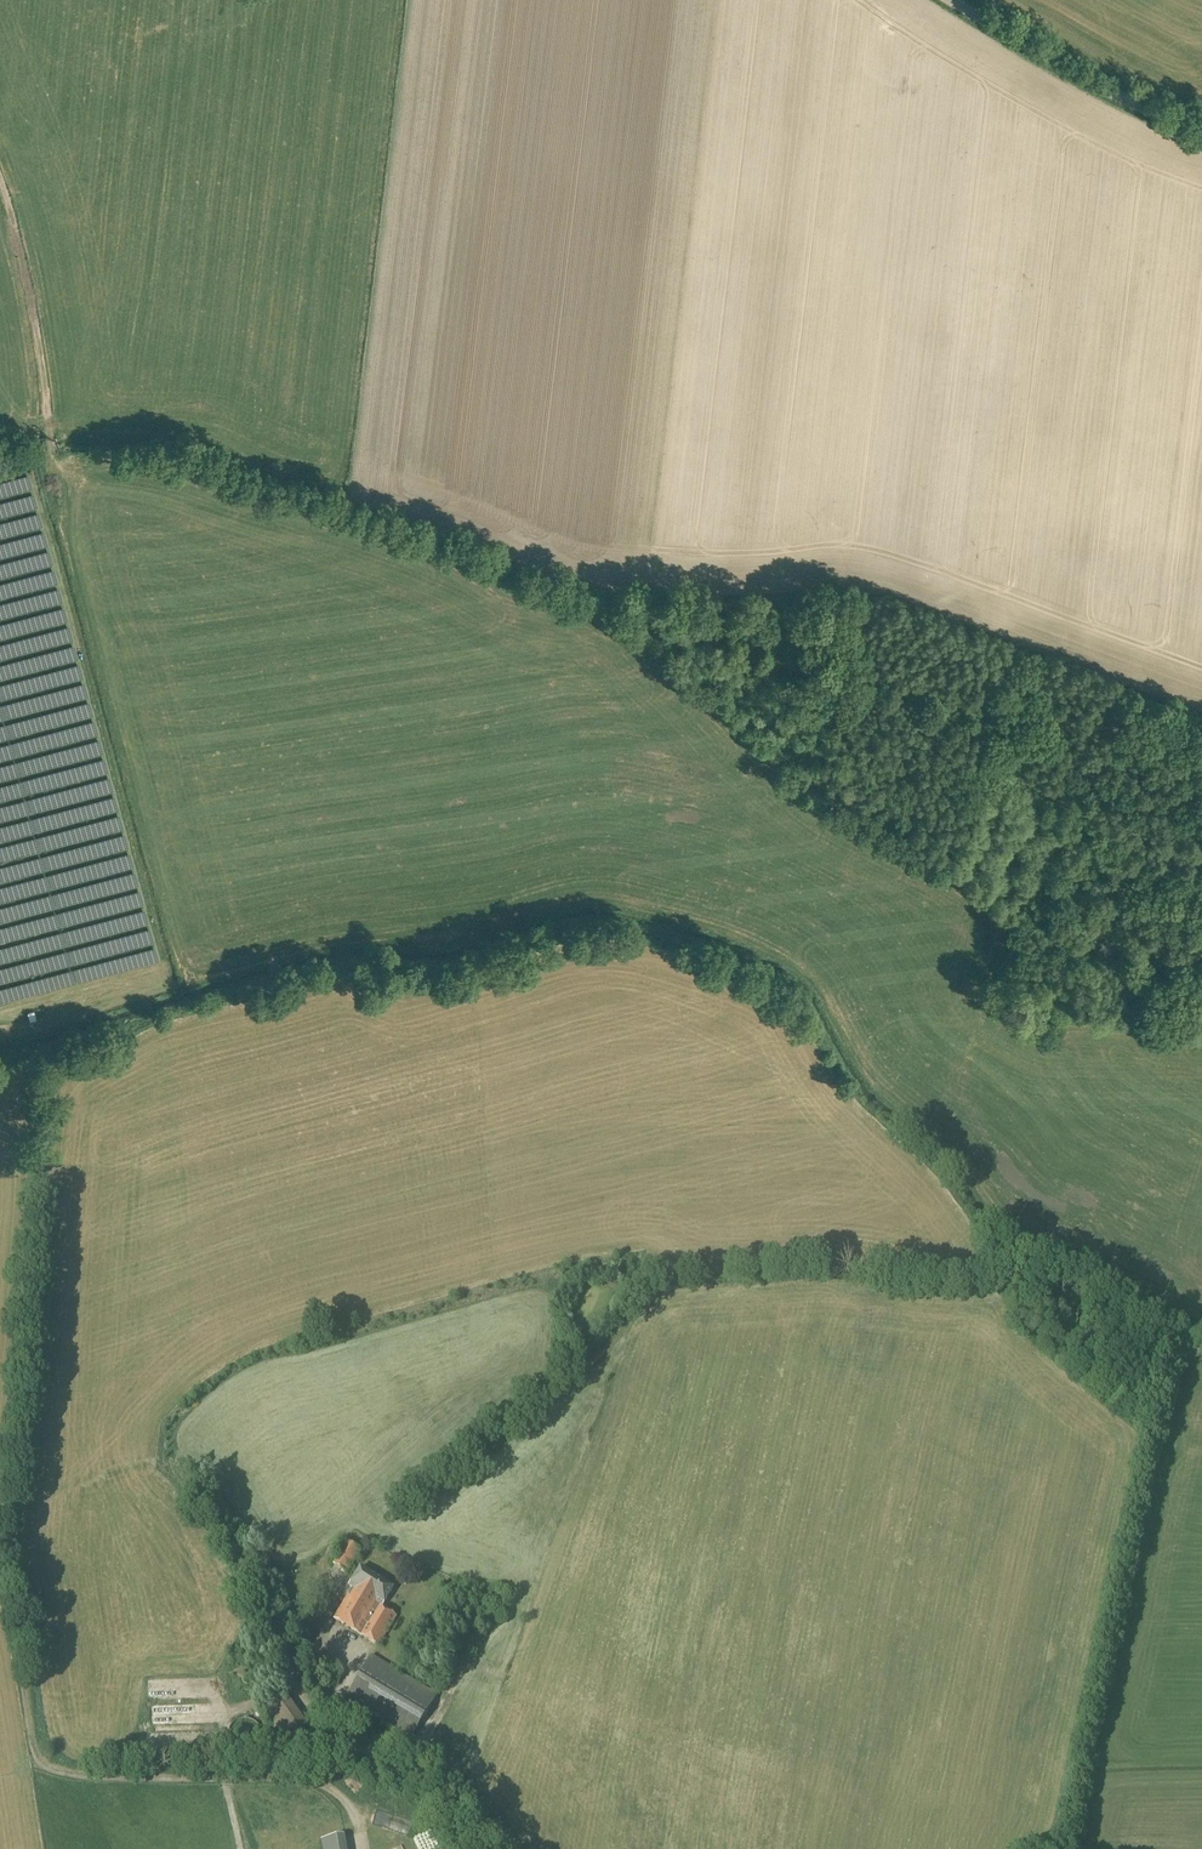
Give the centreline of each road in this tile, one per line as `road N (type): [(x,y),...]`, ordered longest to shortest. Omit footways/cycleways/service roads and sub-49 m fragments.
road 1 (tertiary): [(1201,133),(1095,84),(951,0)]

